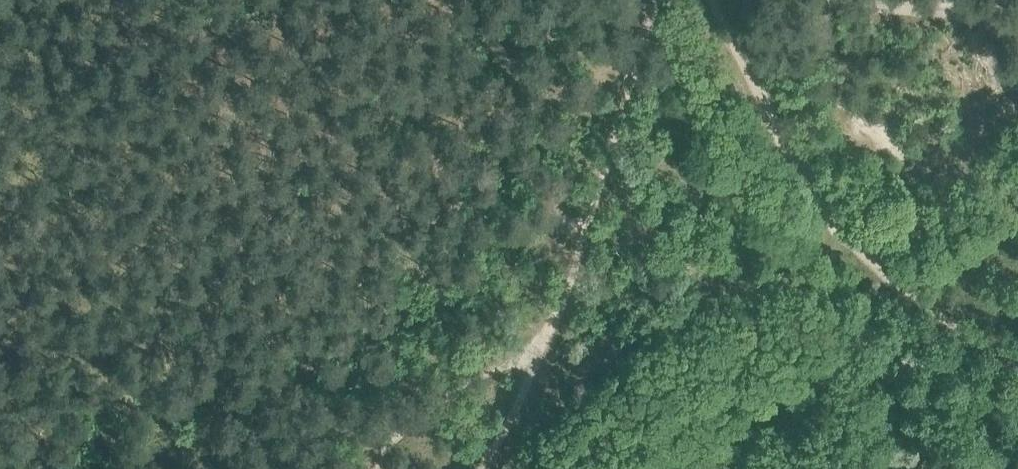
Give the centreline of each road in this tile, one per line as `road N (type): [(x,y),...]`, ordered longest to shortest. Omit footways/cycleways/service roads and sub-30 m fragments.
road 1 (track): [(662,0),(645,32),(574,280),(470,468)]
road 2 (track): [(1017,371),(888,276),(844,228),(773,121),(715,0)]
road 3 (track): [(351,468),(360,419),(434,364),(545,332)]

